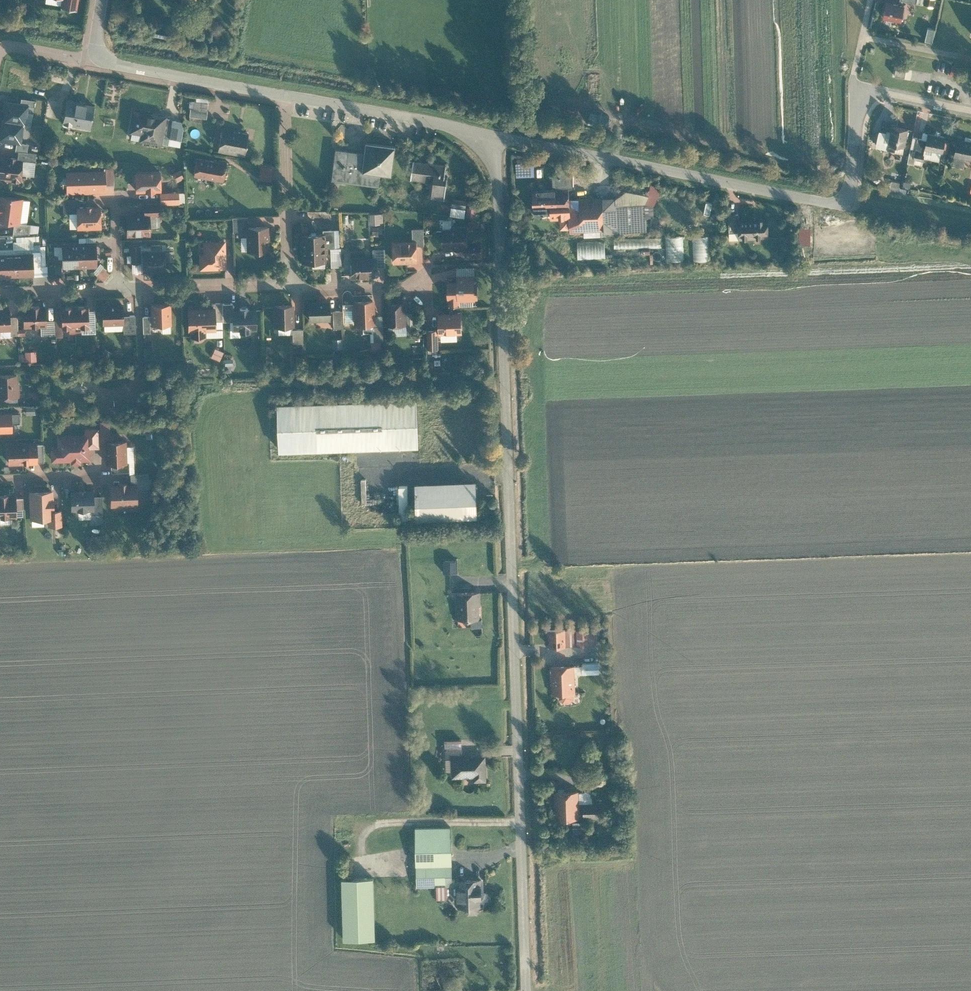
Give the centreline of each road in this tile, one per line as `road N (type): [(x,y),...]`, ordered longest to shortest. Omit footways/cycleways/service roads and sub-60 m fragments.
road 1 (residential): [(499,180),(526,990)]
road 2 (residential): [(853,89),(853,207),(498,137)]
road 3 (residential): [(285,95),(98,55)]
road 4 (residential): [(285,95),(288,283)]
road 5 (residential): [(288,283),(116,288)]
road 6 (residential): [(451,128),(285,95)]
road 7 (residential): [(417,287),(288,283)]
road 8 (track): [(853,207),(970,233)]

